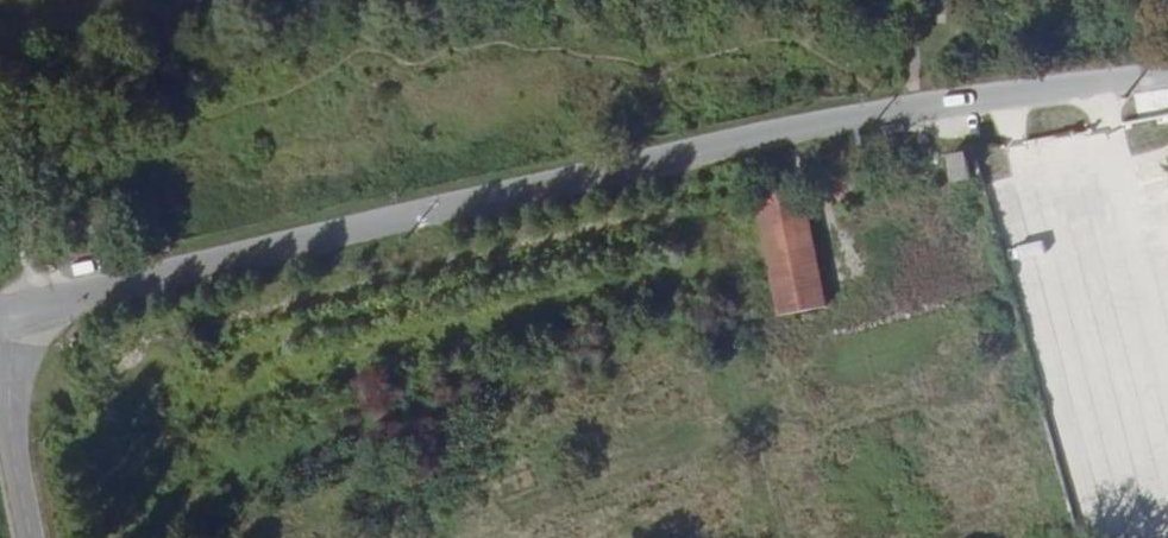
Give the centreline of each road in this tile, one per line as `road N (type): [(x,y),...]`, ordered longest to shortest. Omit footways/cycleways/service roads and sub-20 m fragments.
road 1 (residential): [(4,319),(445,204),(910,108),(1167,69)]

